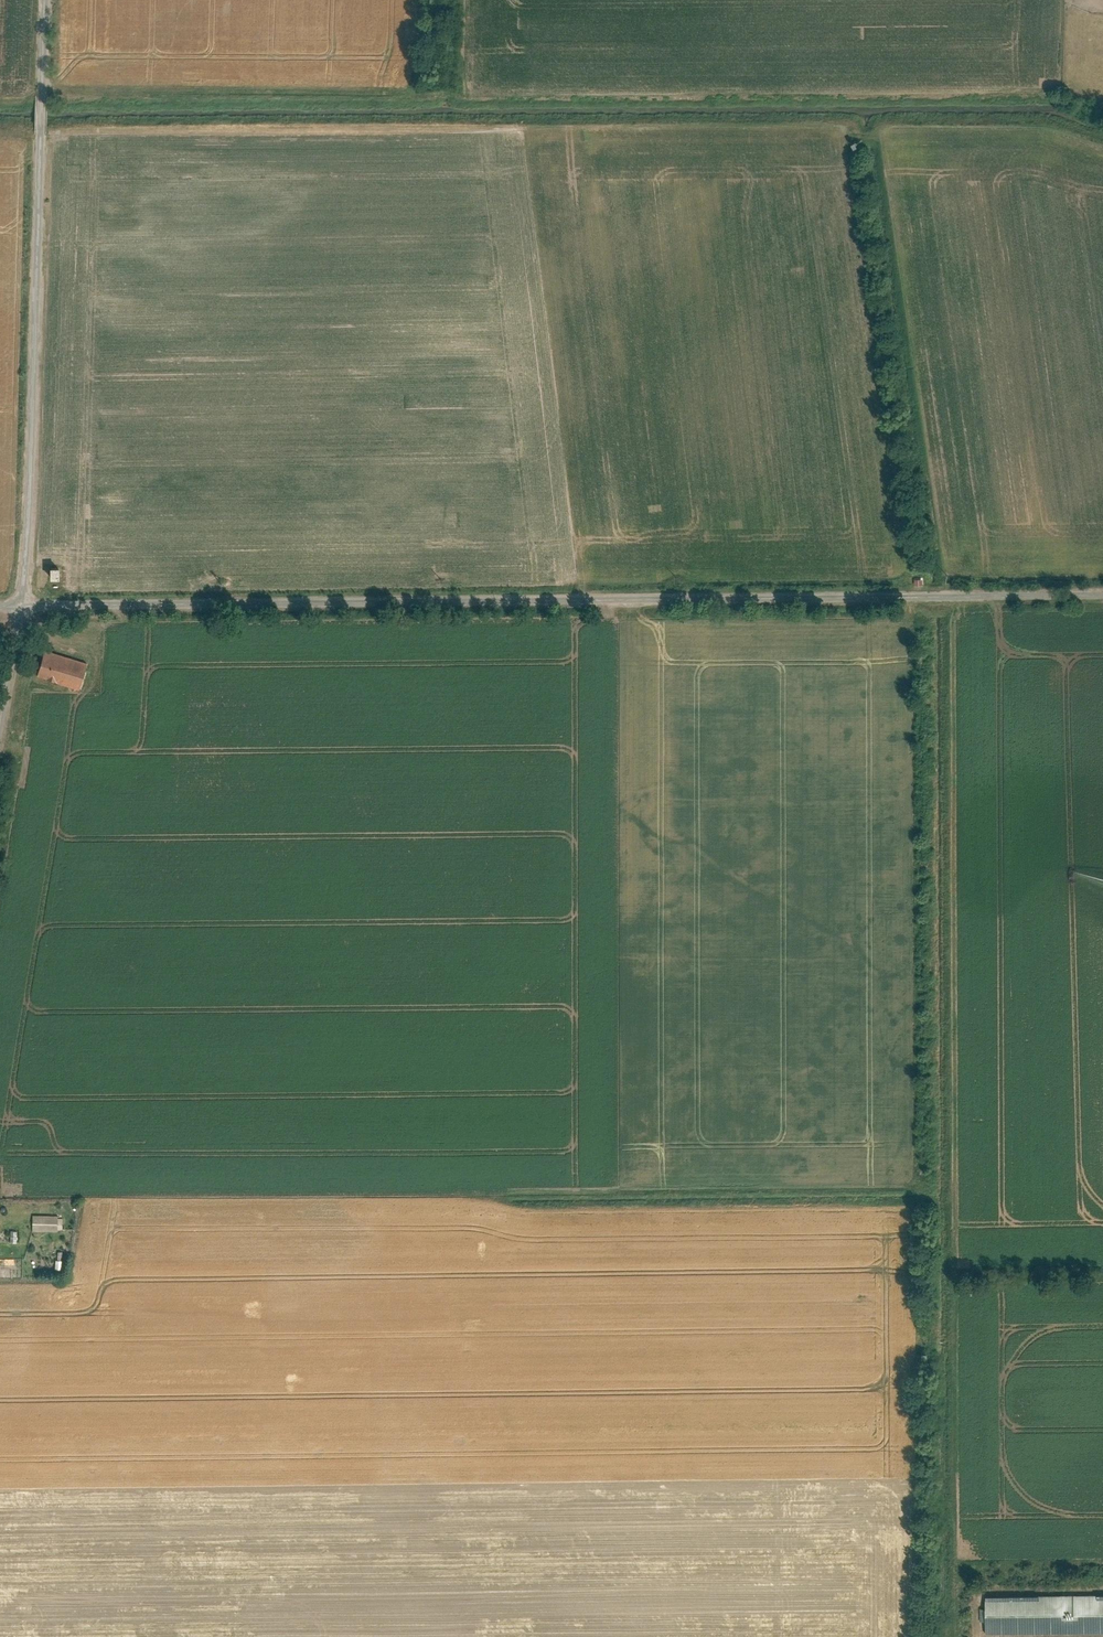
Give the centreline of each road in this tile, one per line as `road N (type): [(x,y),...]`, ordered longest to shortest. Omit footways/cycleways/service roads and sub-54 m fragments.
road 1 (unclassified): [(23,608),(1102,596)]
road 2 (unclassified): [(46,0),(23,608)]
road 3 (unclassified): [(23,608),(0,737)]

